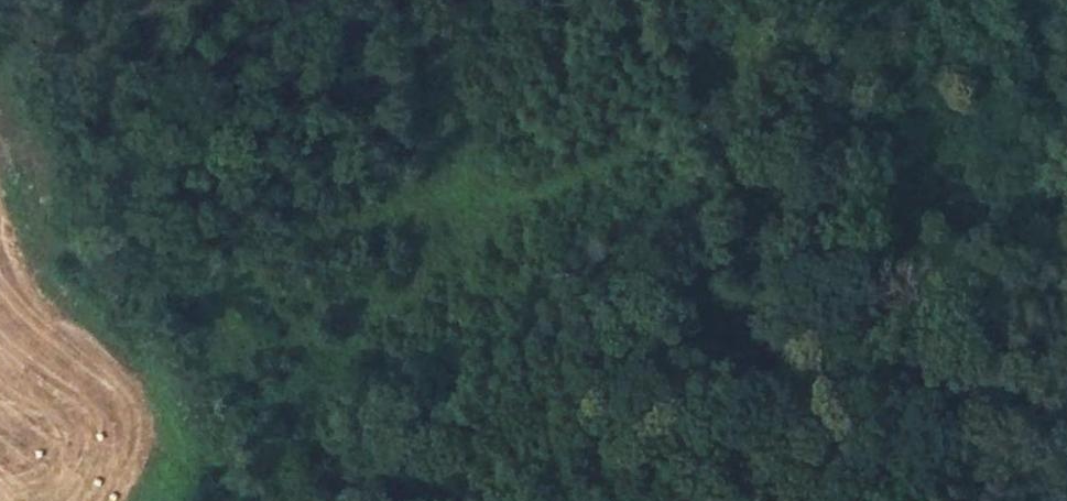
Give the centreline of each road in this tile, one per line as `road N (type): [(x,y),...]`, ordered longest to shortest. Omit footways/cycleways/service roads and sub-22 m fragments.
road 1 (track): [(504,214),(645,159),(886,0)]

